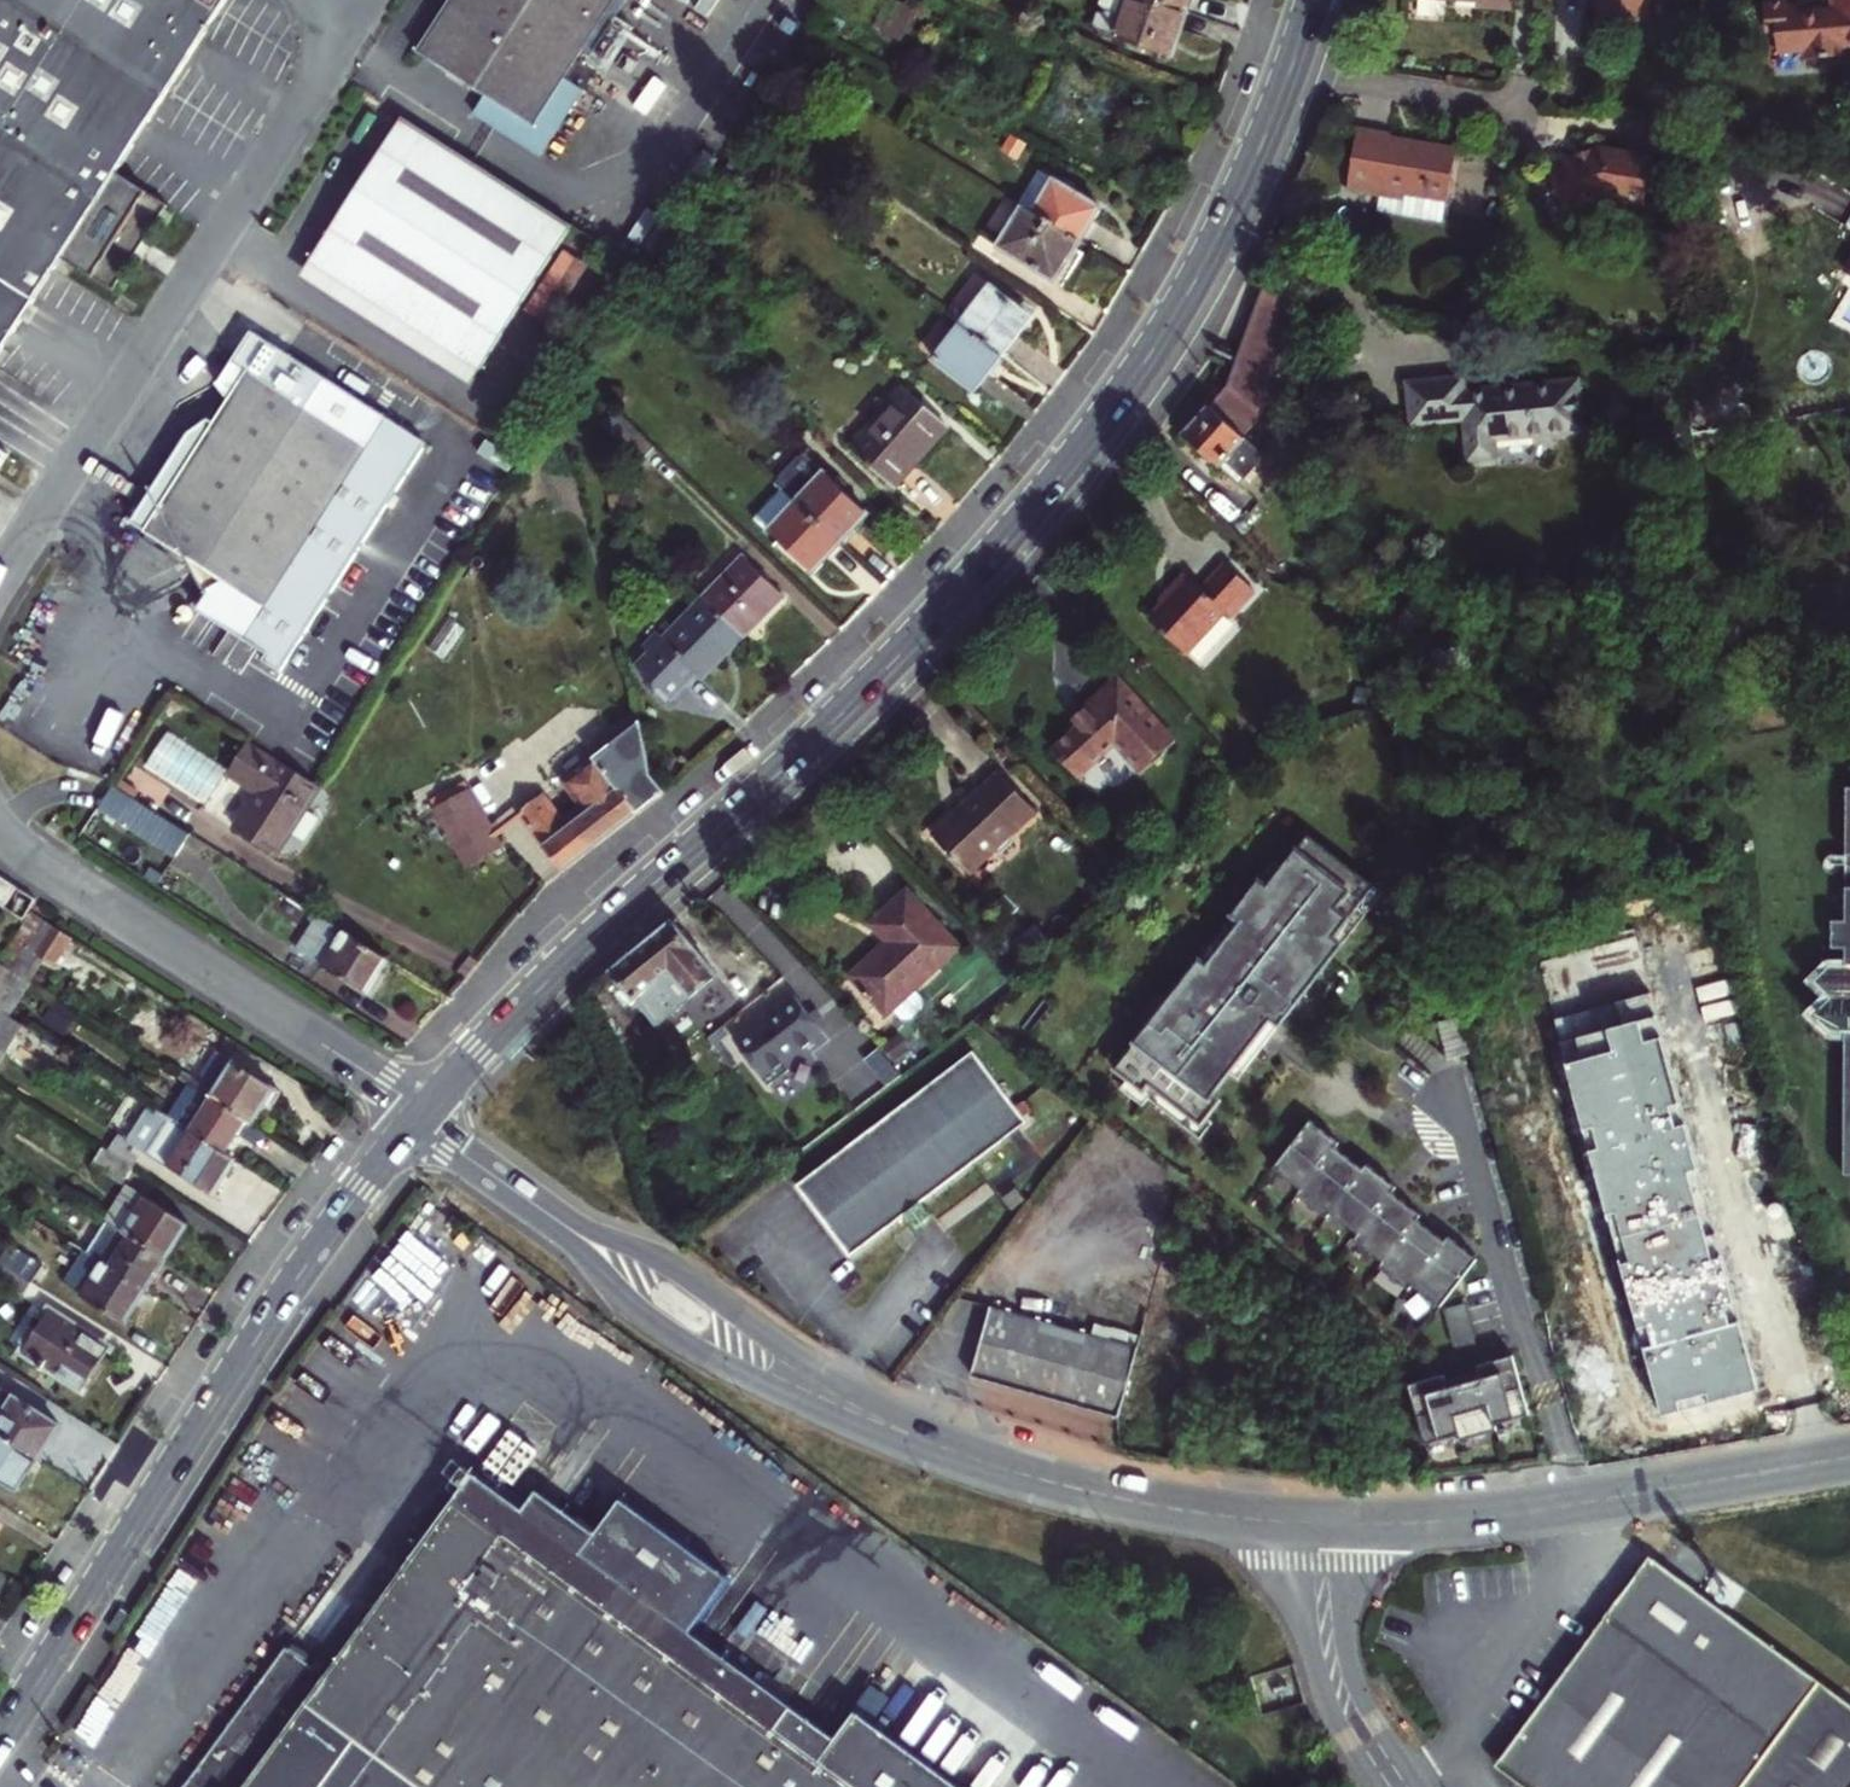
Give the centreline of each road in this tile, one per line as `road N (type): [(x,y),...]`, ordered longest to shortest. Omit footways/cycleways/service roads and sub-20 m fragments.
road 1 (secondary): [(1307,0),(1219,229),(1154,340),(1056,473),(830,716),(588,932),(420,1109)]
road 2 (secondary): [(408,1122),(302,1260),(0,1735)]
road 3 (unclassified): [(0,602),(41,519),(336,79),(358,0)]
road 4 (residential): [(1849,1459),(1528,1515),(1338,1528)]
road 5 (unclassified): [(420,1109),(54,883),(0,824)]
road 6 (residential): [(574,1235),(639,1308),(716,1362),(846,1419),(992,1468)]
road 7 (residential): [(992,1468),(887,1416),(706,1297),(574,1235)]
road 8 (residential): [(992,1468),(1110,1498),(1288,1526)]
road 9 (unclassified): [(1288,1526),(1324,1692),(1377,1786)]
road 10 (unclassified): [(1418,1786),(1347,1655),(1338,1528)]
road 11 (residential): [(574,1235),(408,1122)]

